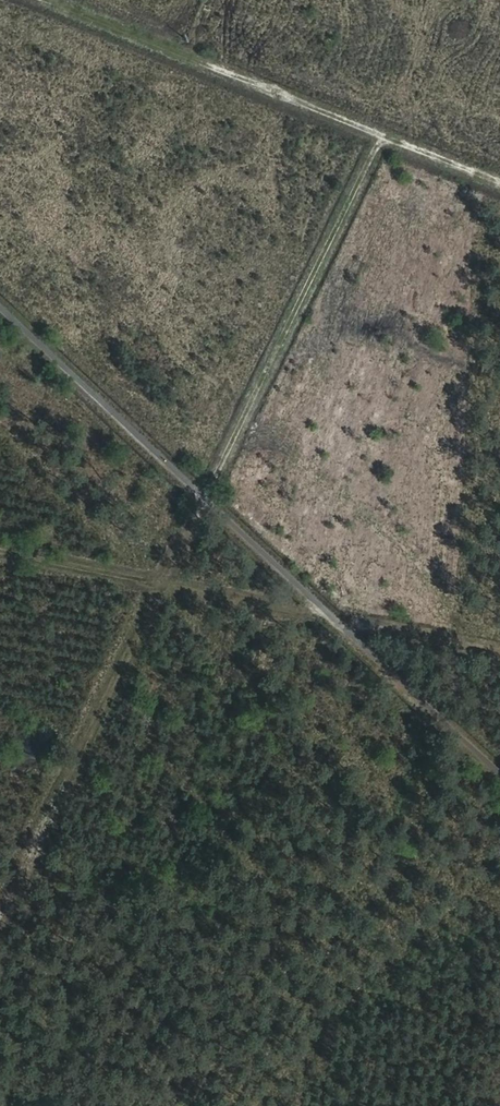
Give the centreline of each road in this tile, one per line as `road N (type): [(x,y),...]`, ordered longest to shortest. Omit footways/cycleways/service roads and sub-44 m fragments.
road 1 (track): [(381,136),(0,915)]
road 2 (track): [(499,184),(46,0)]
road 3 (track): [(0,548),(326,611)]
road 4 (track): [(499,638),(409,612),(304,607)]

